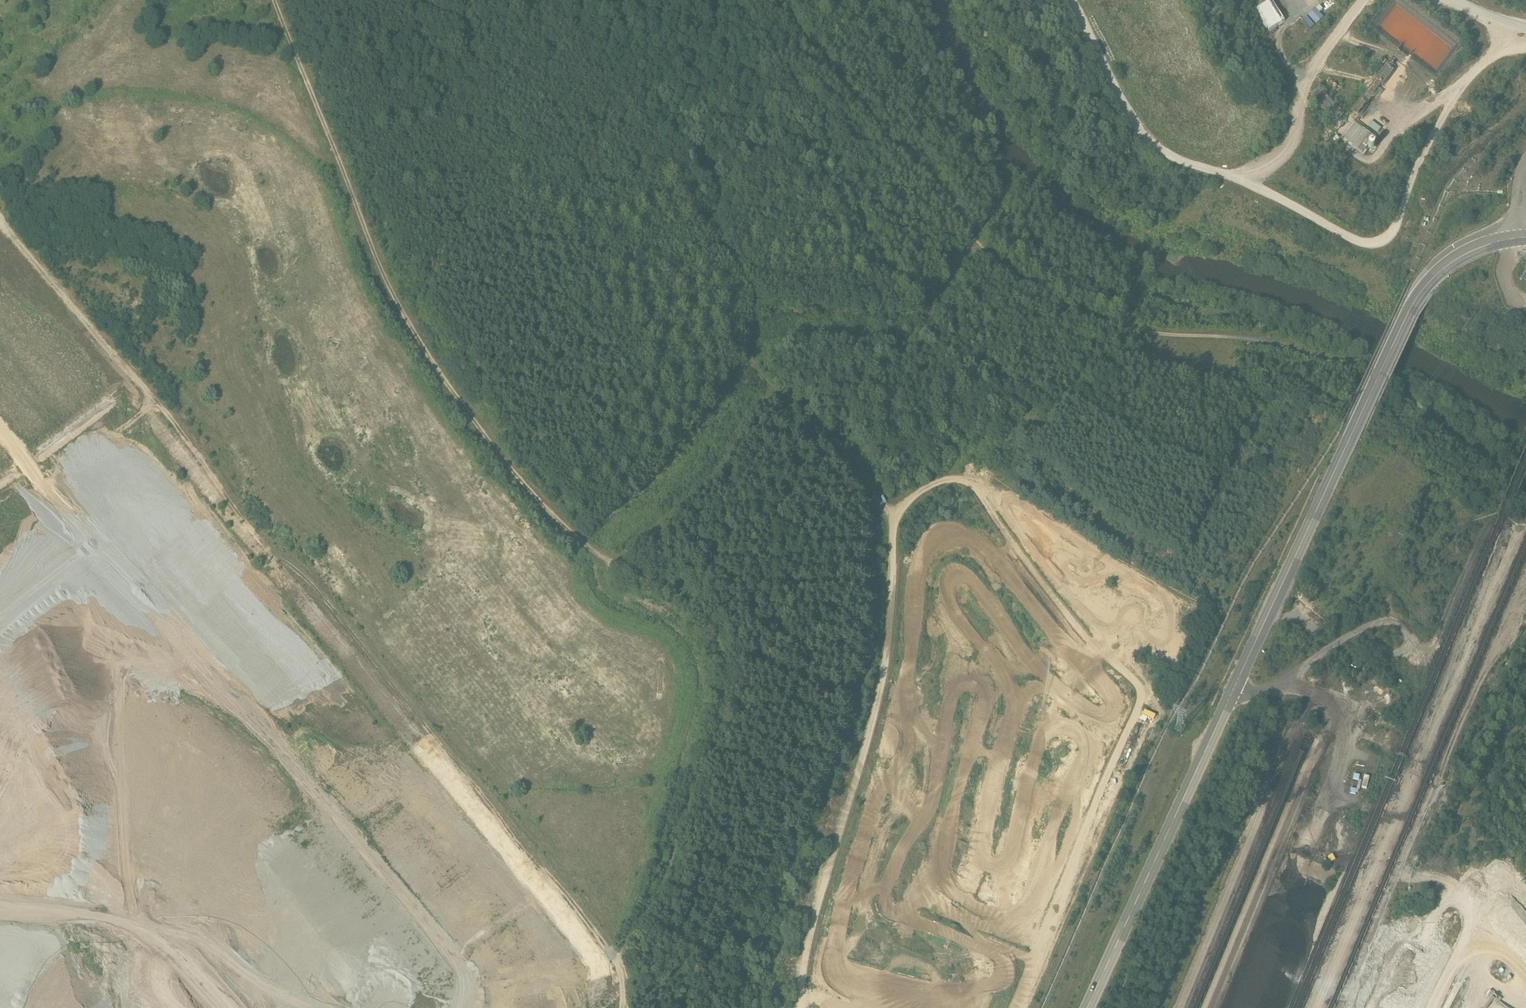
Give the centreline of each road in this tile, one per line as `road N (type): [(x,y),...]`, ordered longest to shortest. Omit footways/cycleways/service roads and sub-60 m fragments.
road 1 (track): [(271,0),(370,254),(408,328),(467,414),(565,528),(609,564),(624,558),(705,482),(770,392),(790,397),(846,448),(893,528)]
road 2 (track): [(782,0),(871,123),(934,178),(979,240),(1043,292),(1112,319),(1248,334),(1361,357),(1394,370),(1463,436),(1525,477)]
road 3 (track): [(893,528),(918,494),(963,483),(1090,644),(1139,692),(1010,1007)]
road 4 (track): [(1525,43),(1487,53),(1464,77),(1393,231),(1365,242),(1150,141),(1068,0)]
road 5 (track): [(609,564),(680,606),(708,656),(679,830),(627,1007)]
road 6 (track): [(893,528),(881,684),(809,938),(802,1007)]

